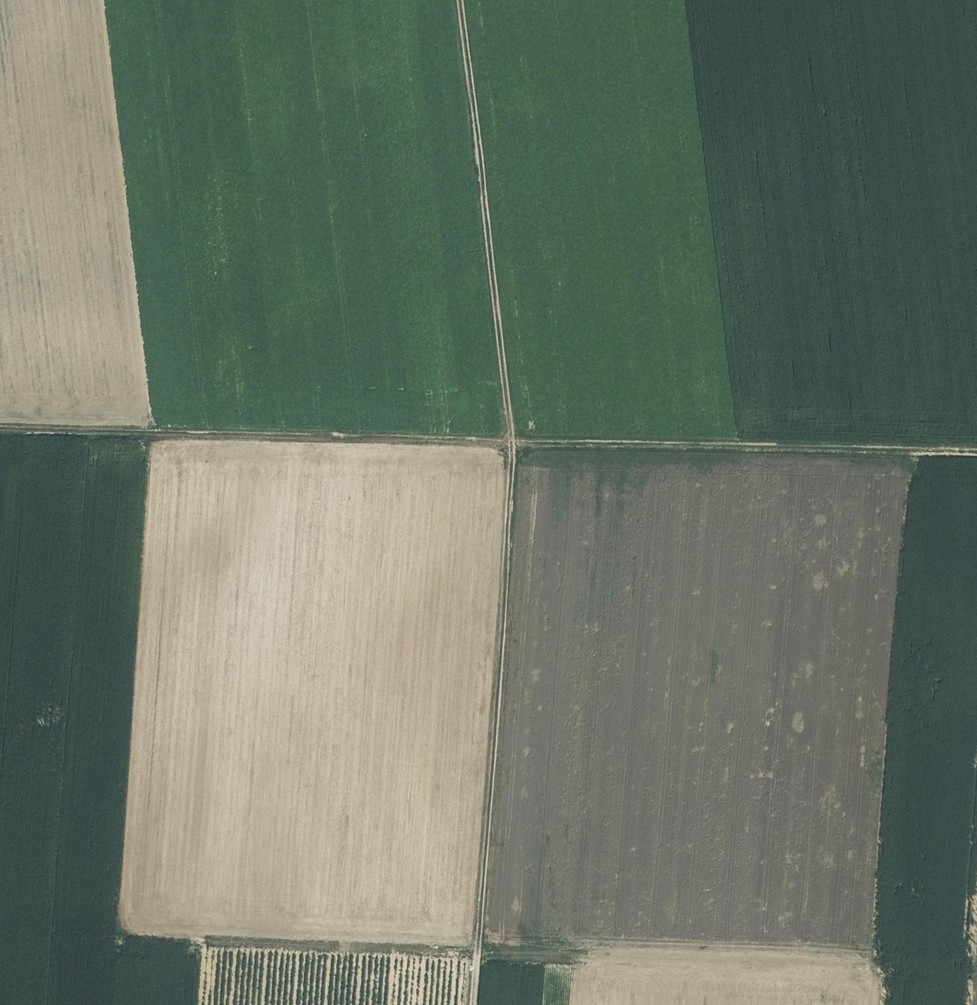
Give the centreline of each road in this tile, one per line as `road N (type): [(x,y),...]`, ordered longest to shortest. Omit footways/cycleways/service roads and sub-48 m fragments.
road 1 (track): [(0,424),(976,442)]
road 2 (track): [(474,1004),(515,430)]
road 3 (track): [(461,0),(515,430)]

